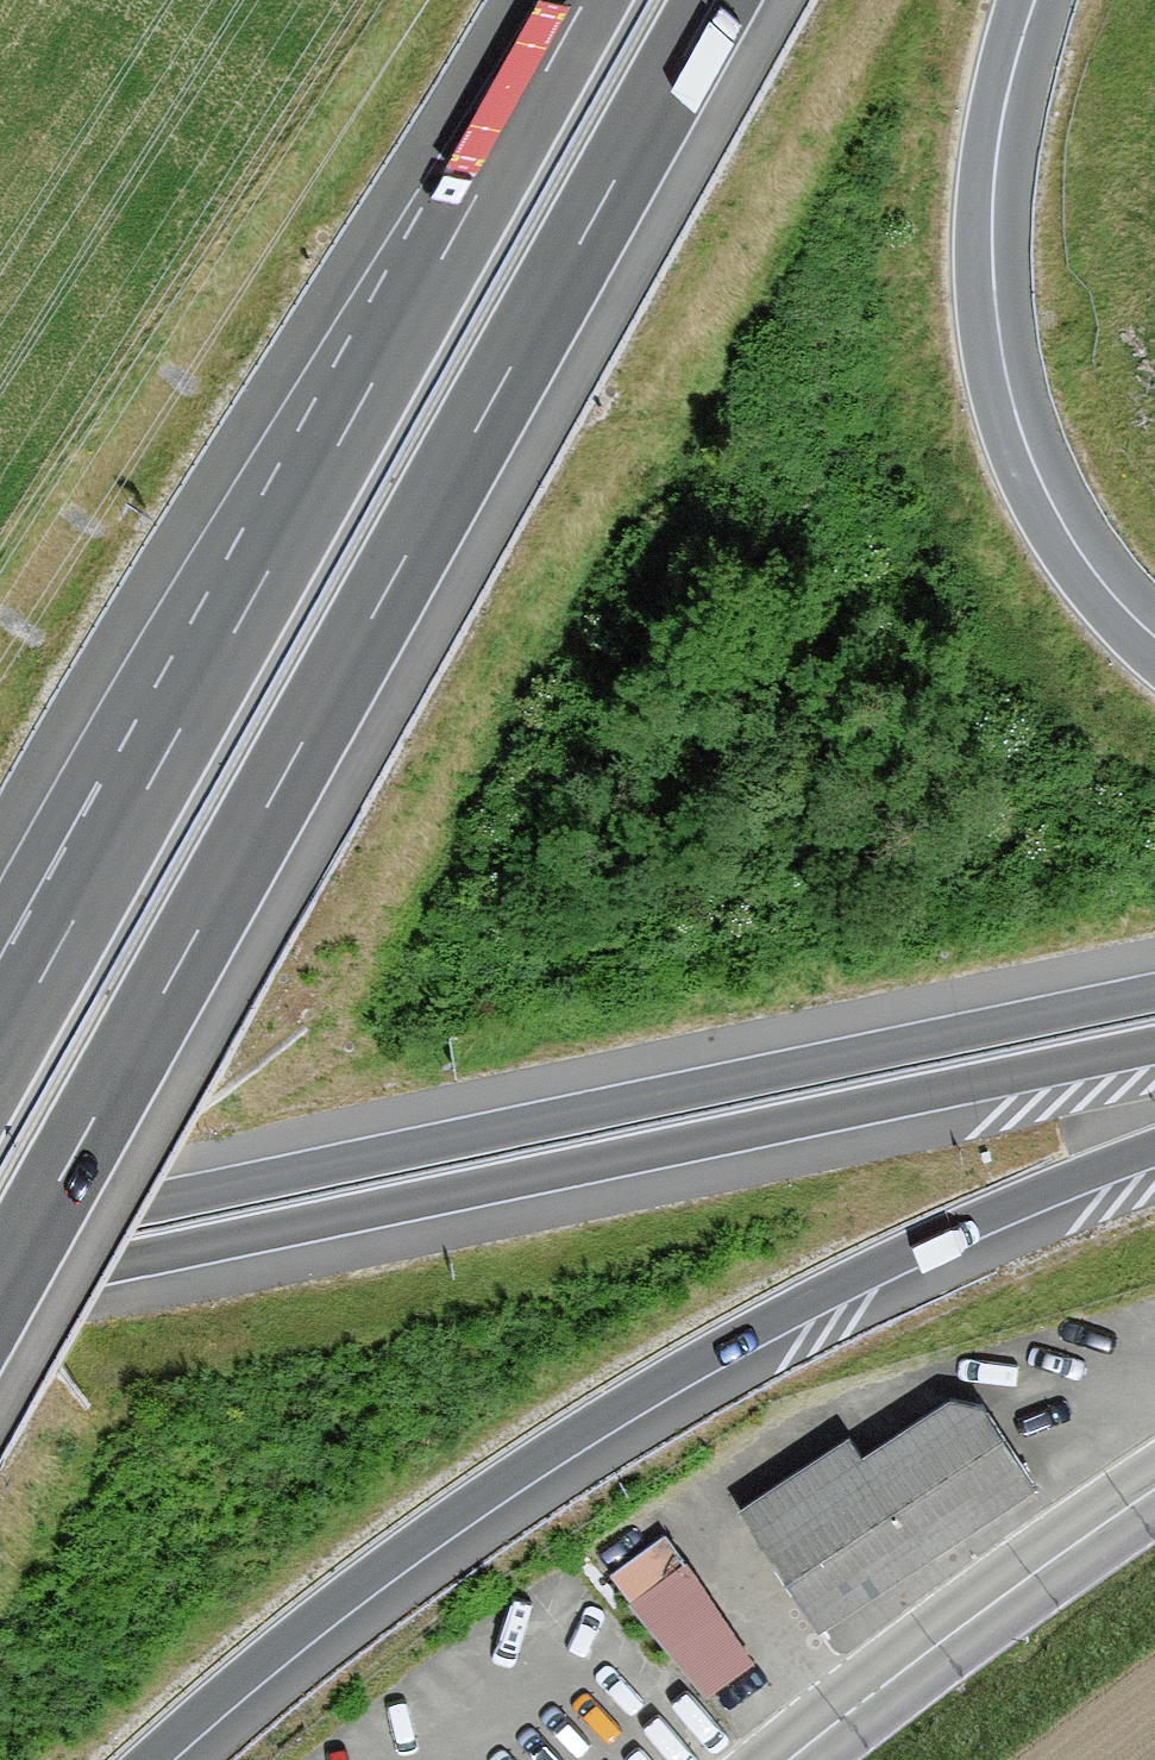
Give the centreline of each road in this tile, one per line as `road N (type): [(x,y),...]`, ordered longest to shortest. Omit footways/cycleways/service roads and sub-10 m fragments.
road 1 (motorway): [(0,1287),(714,0)]
road 2 (motorway): [(585,0),(0,1054)]
road 3 (motorway): [(147,1759),(363,1580),(587,1427),(854,1277),(1154,1149)]
road 4 (motorway): [(0,1289),(1154,1045)]
road 5 (motorway): [(1154,993),(0,1235)]
road 6 (motorway): [(1154,661),(1074,575),(1044,529),(1016,473),(986,374),(976,302),(979,157),(1017,0)]
road 7 (primary): [(1154,1490),(789,1759)]

